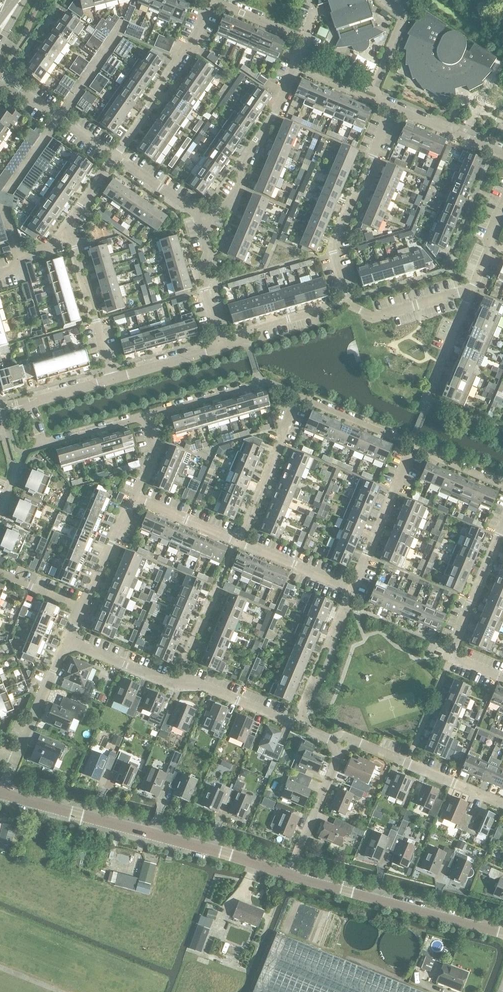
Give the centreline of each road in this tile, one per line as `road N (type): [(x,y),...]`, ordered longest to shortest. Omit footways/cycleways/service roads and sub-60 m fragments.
road 1 (residential): [(200,220),(235,200),(238,167),(275,114),(304,41),(210,1)]
road 2 (residential): [(288,874),(2,793)]
road 3 (residential): [(502,931),(288,874)]
road 4 (residential): [(347,300),(332,246),(372,174),(392,103)]
road 5 (residential): [(115,156),(190,47),(210,1)]
road 6 (residential): [(502,804),(342,743)]
road 7 (residential): [(113,378),(70,224)]
road 8 (residential): [(296,398),(264,381),(146,416)]
road 9 (residential): [(178,683),(238,539)]
road 10 (residential): [(238,539),(296,398)]
road 11 (residential): [(353,585),(411,445)]
road 12 (residential): [(288,874),(342,743)]
road 13 (residential): [(347,300),(373,318),(463,292),(473,296)]
road 14 (residential): [(296,724),(324,677),(346,604)]
road 15 (residential): [(221,347),(204,289),(200,220)]
road 16 (residential): [(16,758),(69,640)]
road 17 (residential): [(454,650),(502,533)]
road 18 (residential): [(296,724),(199,683),(178,683)]
road 19 (residential): [(411,445),(296,398)]
road 20 (residential): [(353,585),(238,539)]
road 21 (residential): [(84,609),(134,496)]

